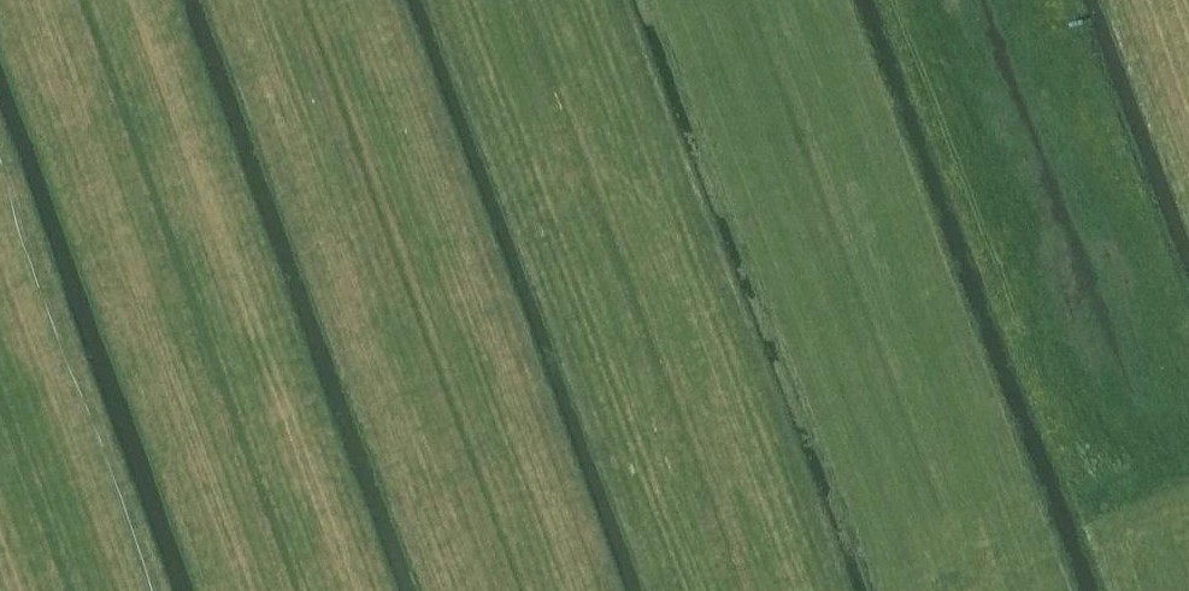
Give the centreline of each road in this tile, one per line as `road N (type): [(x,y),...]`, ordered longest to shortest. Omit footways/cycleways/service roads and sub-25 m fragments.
road 1 (track): [(973,590),(726,0)]
road 2 (track): [(227,0),(442,590)]

